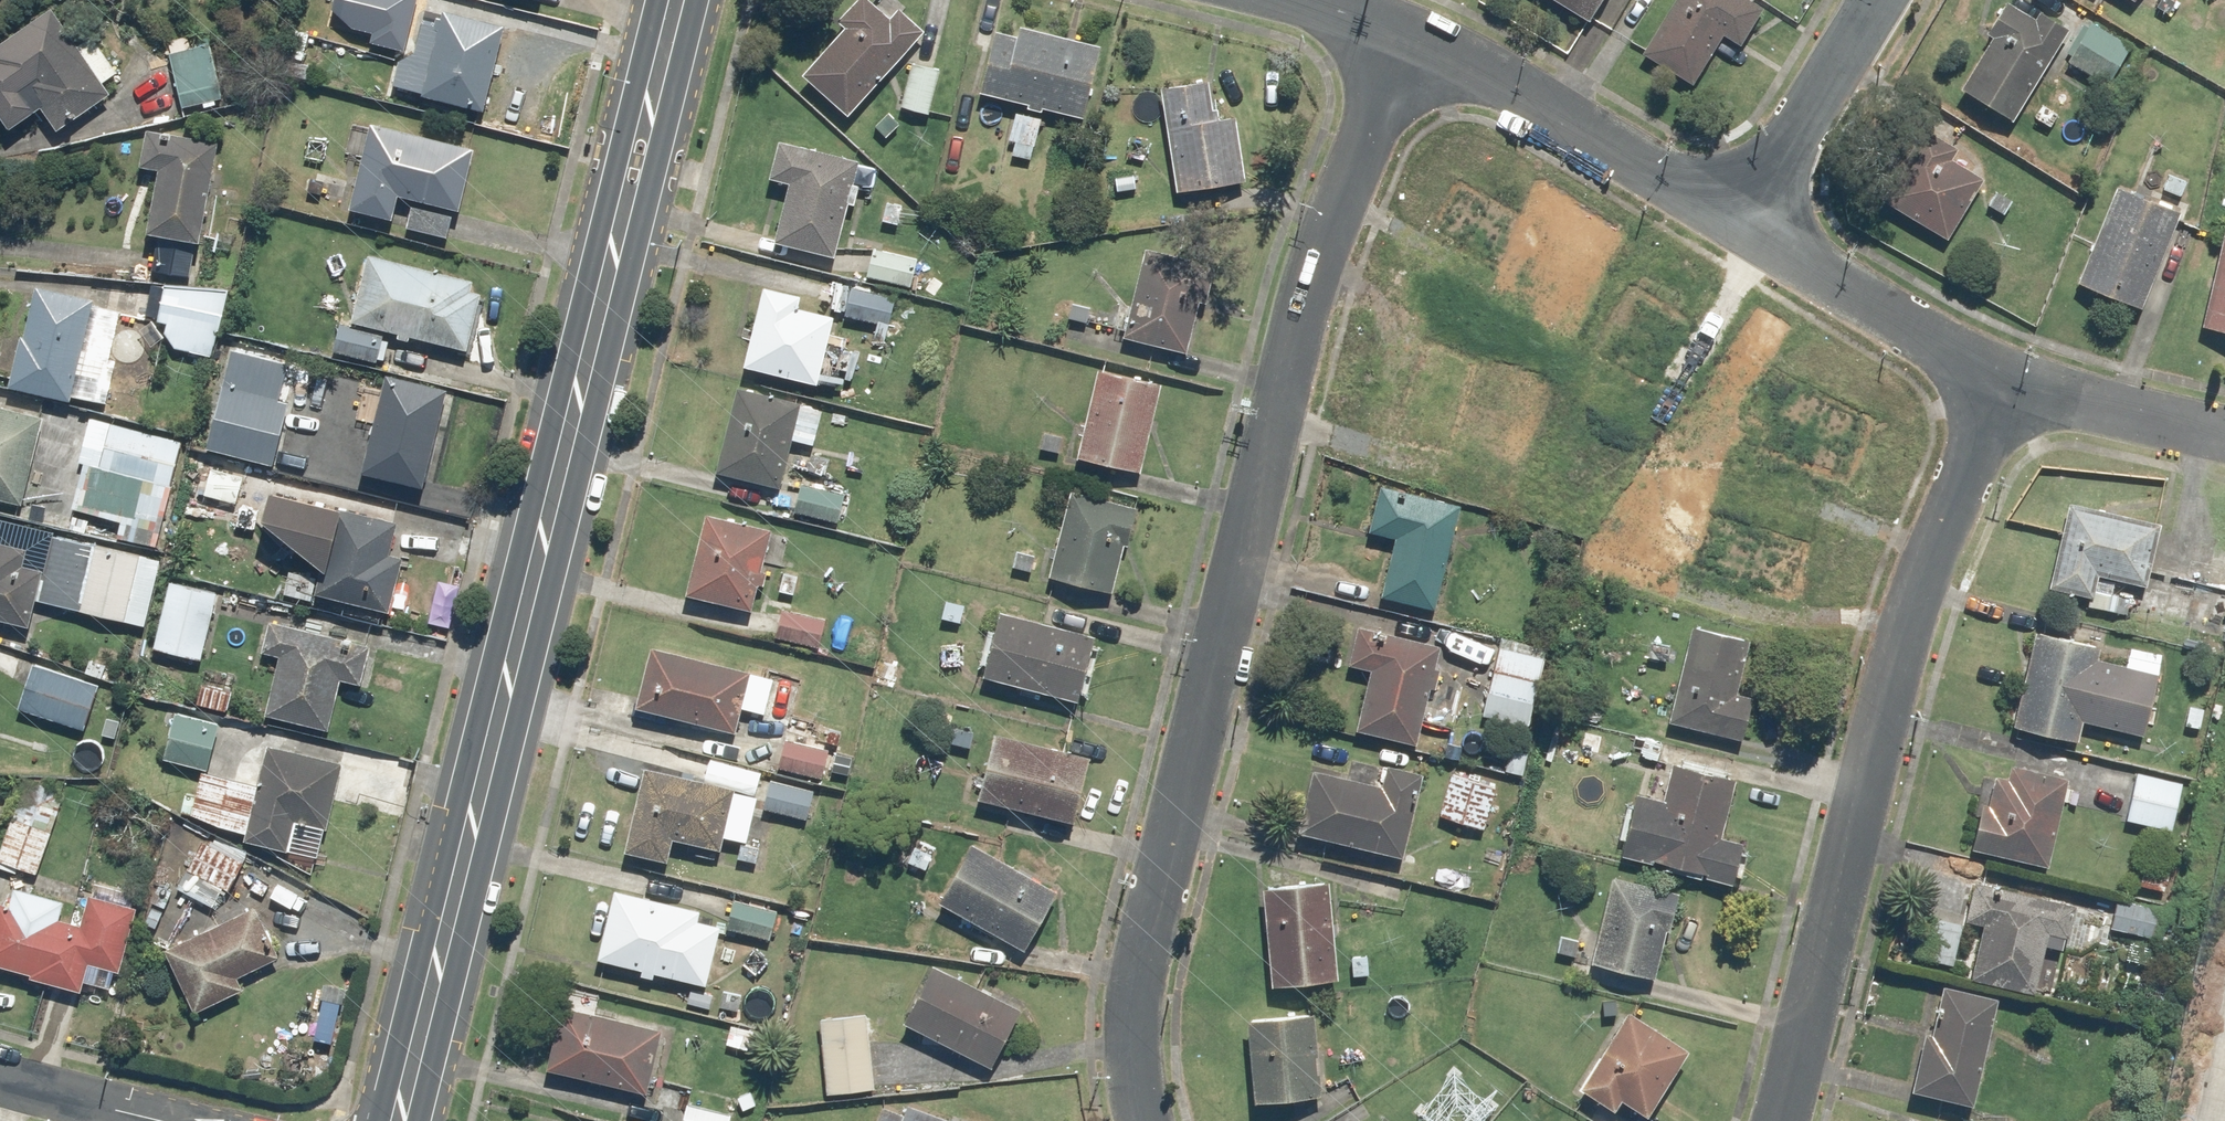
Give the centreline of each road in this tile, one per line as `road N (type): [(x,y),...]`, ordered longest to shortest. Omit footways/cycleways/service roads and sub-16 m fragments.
road 1 (secondary): [(687,0),(399,1120)]
road 2 (residential): [(1402,34),(1314,267),(1168,854),(1145,1051),(1156,1120)]
road 3 (residential): [(1775,1120),(1930,561),(2007,373)]
road 4 (residential): [(1402,34),(1750,222)]
road 5 (residential): [(1750,222),(2007,373)]
road 6 (residential): [(1750,222),(1877,0)]
road 7 (residential): [(2007,373),(2224,426)]
road 8 (residential): [(0,1079),(168,1120)]
road 9 (residential): [(1279,0),(1402,34)]

